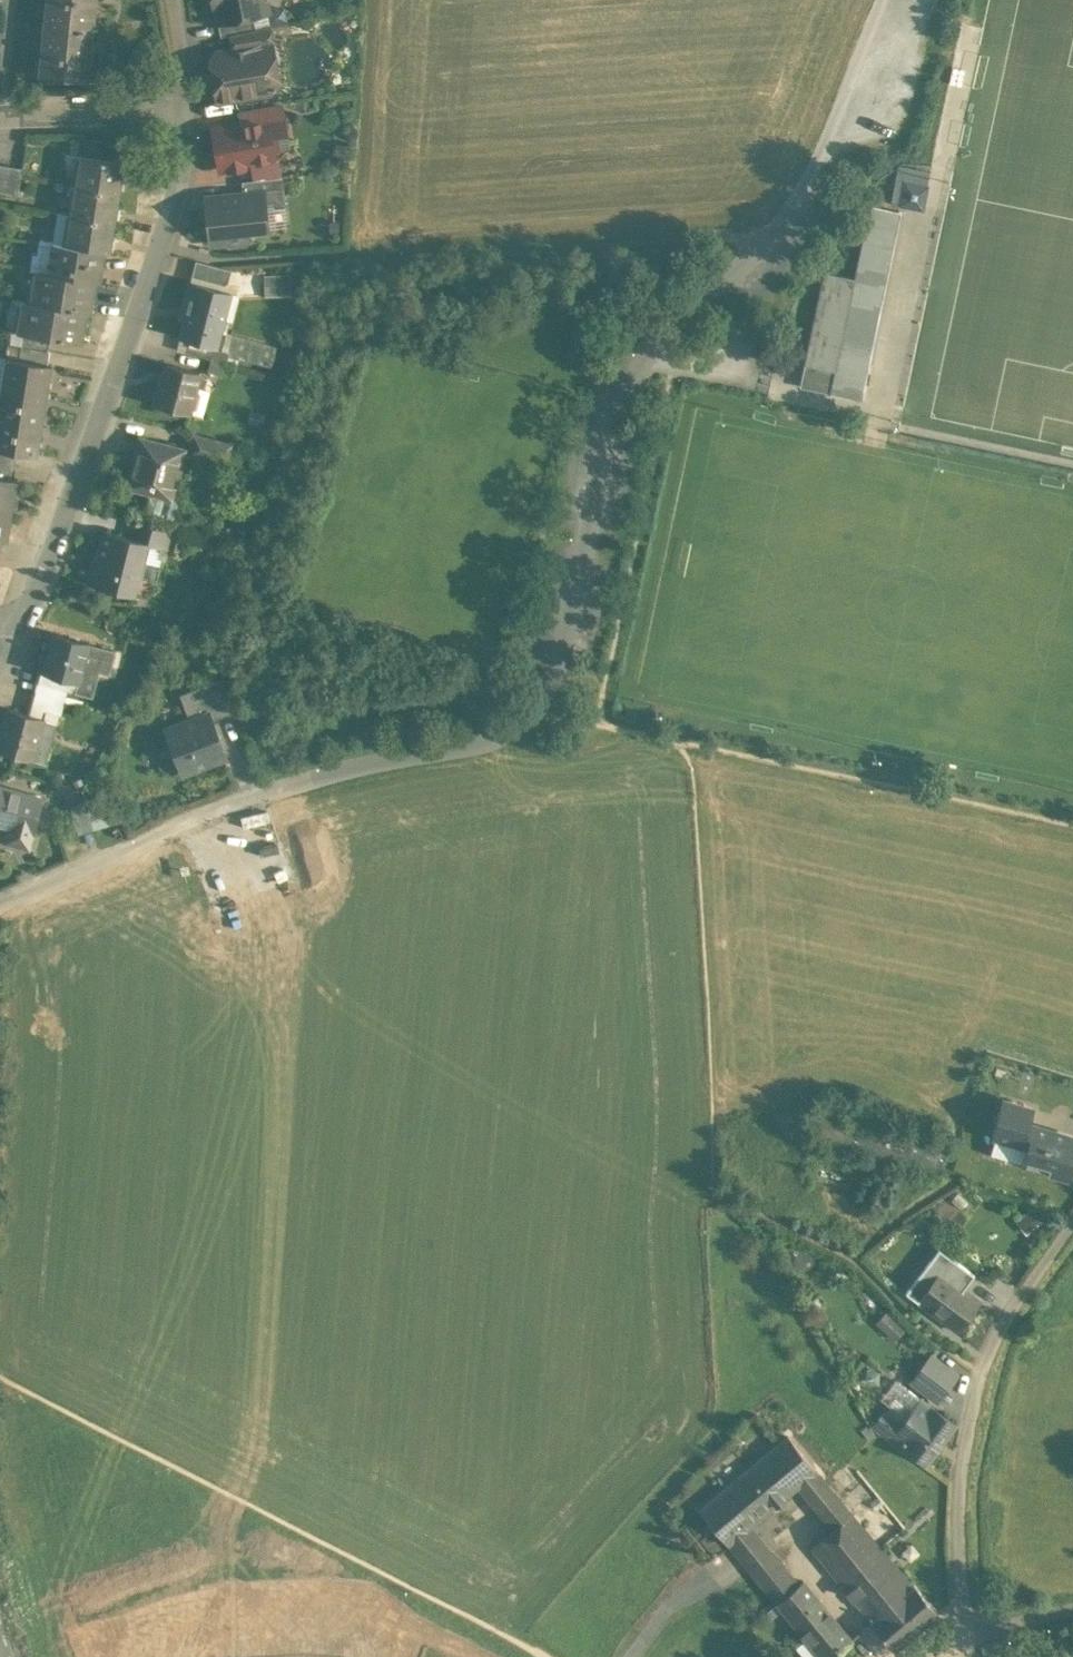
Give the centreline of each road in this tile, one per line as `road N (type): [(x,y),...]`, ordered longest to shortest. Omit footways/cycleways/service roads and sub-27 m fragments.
road 1 (residential): [(549,1308),(303,1289),(187,1296),(199,995),(533,907),(549,1275)]
road 2 (unclassified): [(282,787),(498,743),(531,714),(556,680),(616,407),(643,351),(795,209),(882,0)]
road 3 (residential): [(24,623),(166,243),(184,106)]
road 4 (track): [(972,1641),(962,1607),(959,1477),(980,1373),(1072,1240)]
road 5 (residential): [(400,1624),(507,1444),(534,1385),(549,1308)]
road 6 (residential): [(0,901),(207,810),(282,787)]
road 7 (residential): [(400,1624),(274,1623),(119,1656)]
road 8 (residential): [(184,106),(2,113)]
road 9 (unclassified): [(1072,1607),(1038,1611),(934,1656)]

